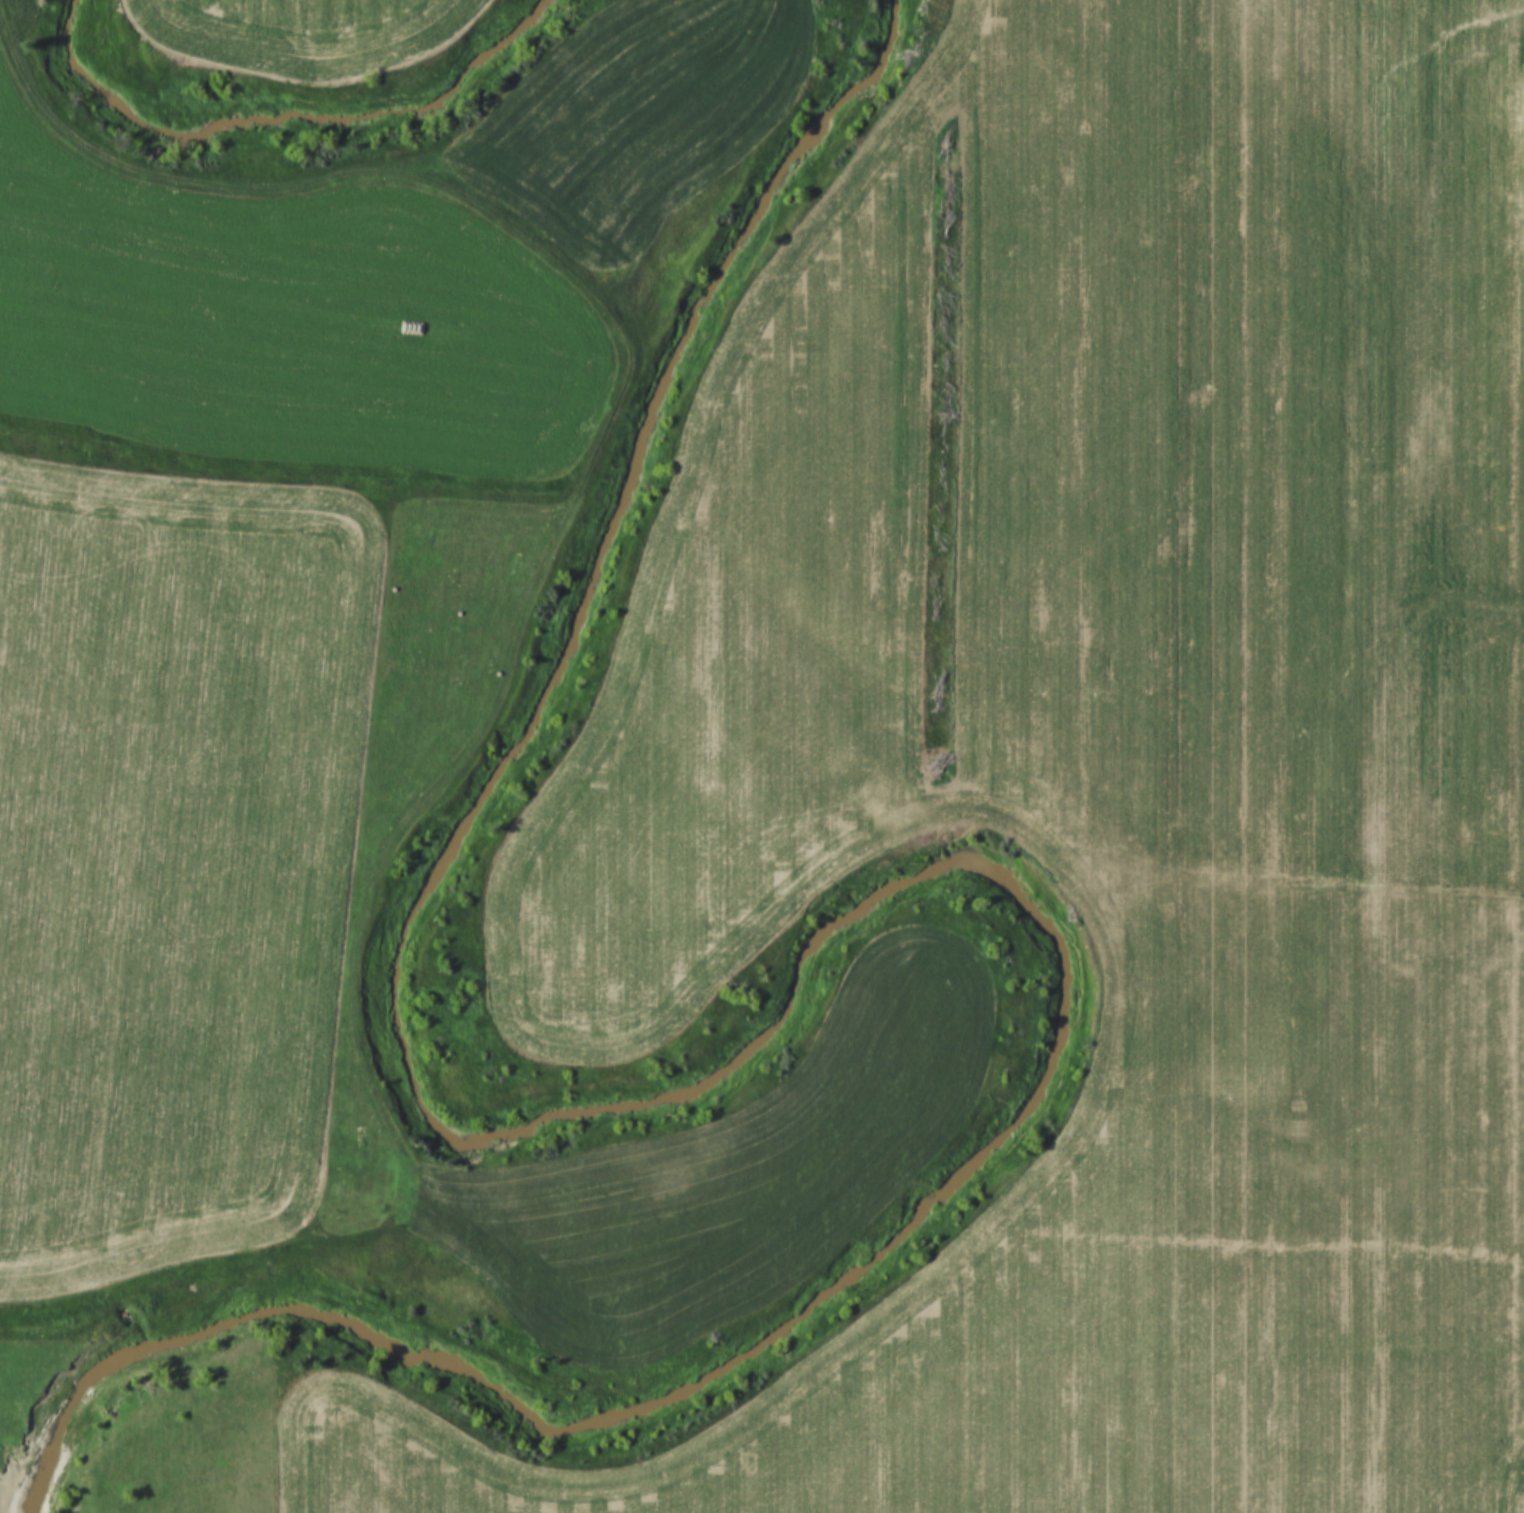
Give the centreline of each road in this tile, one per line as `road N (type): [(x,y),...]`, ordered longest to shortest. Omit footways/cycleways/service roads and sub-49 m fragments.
road 1 (track): [(0,13),(18,70),(66,135),(128,171),(261,195),(319,193)]

